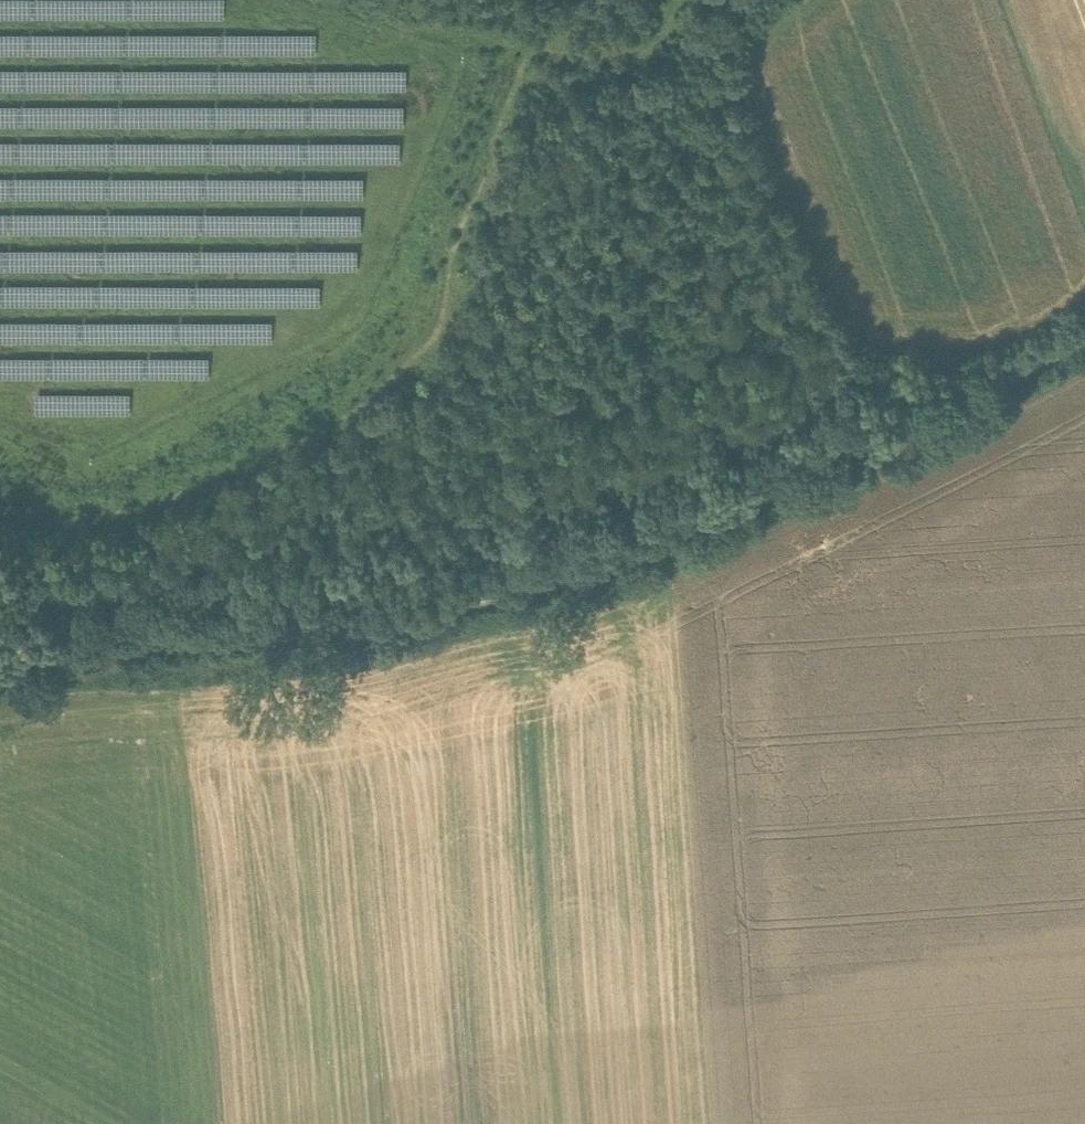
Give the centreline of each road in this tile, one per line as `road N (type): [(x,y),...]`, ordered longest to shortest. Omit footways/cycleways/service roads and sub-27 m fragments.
road 1 (track): [(0,662),(83,646),(367,625),(537,585),(910,430),(1084,343)]

